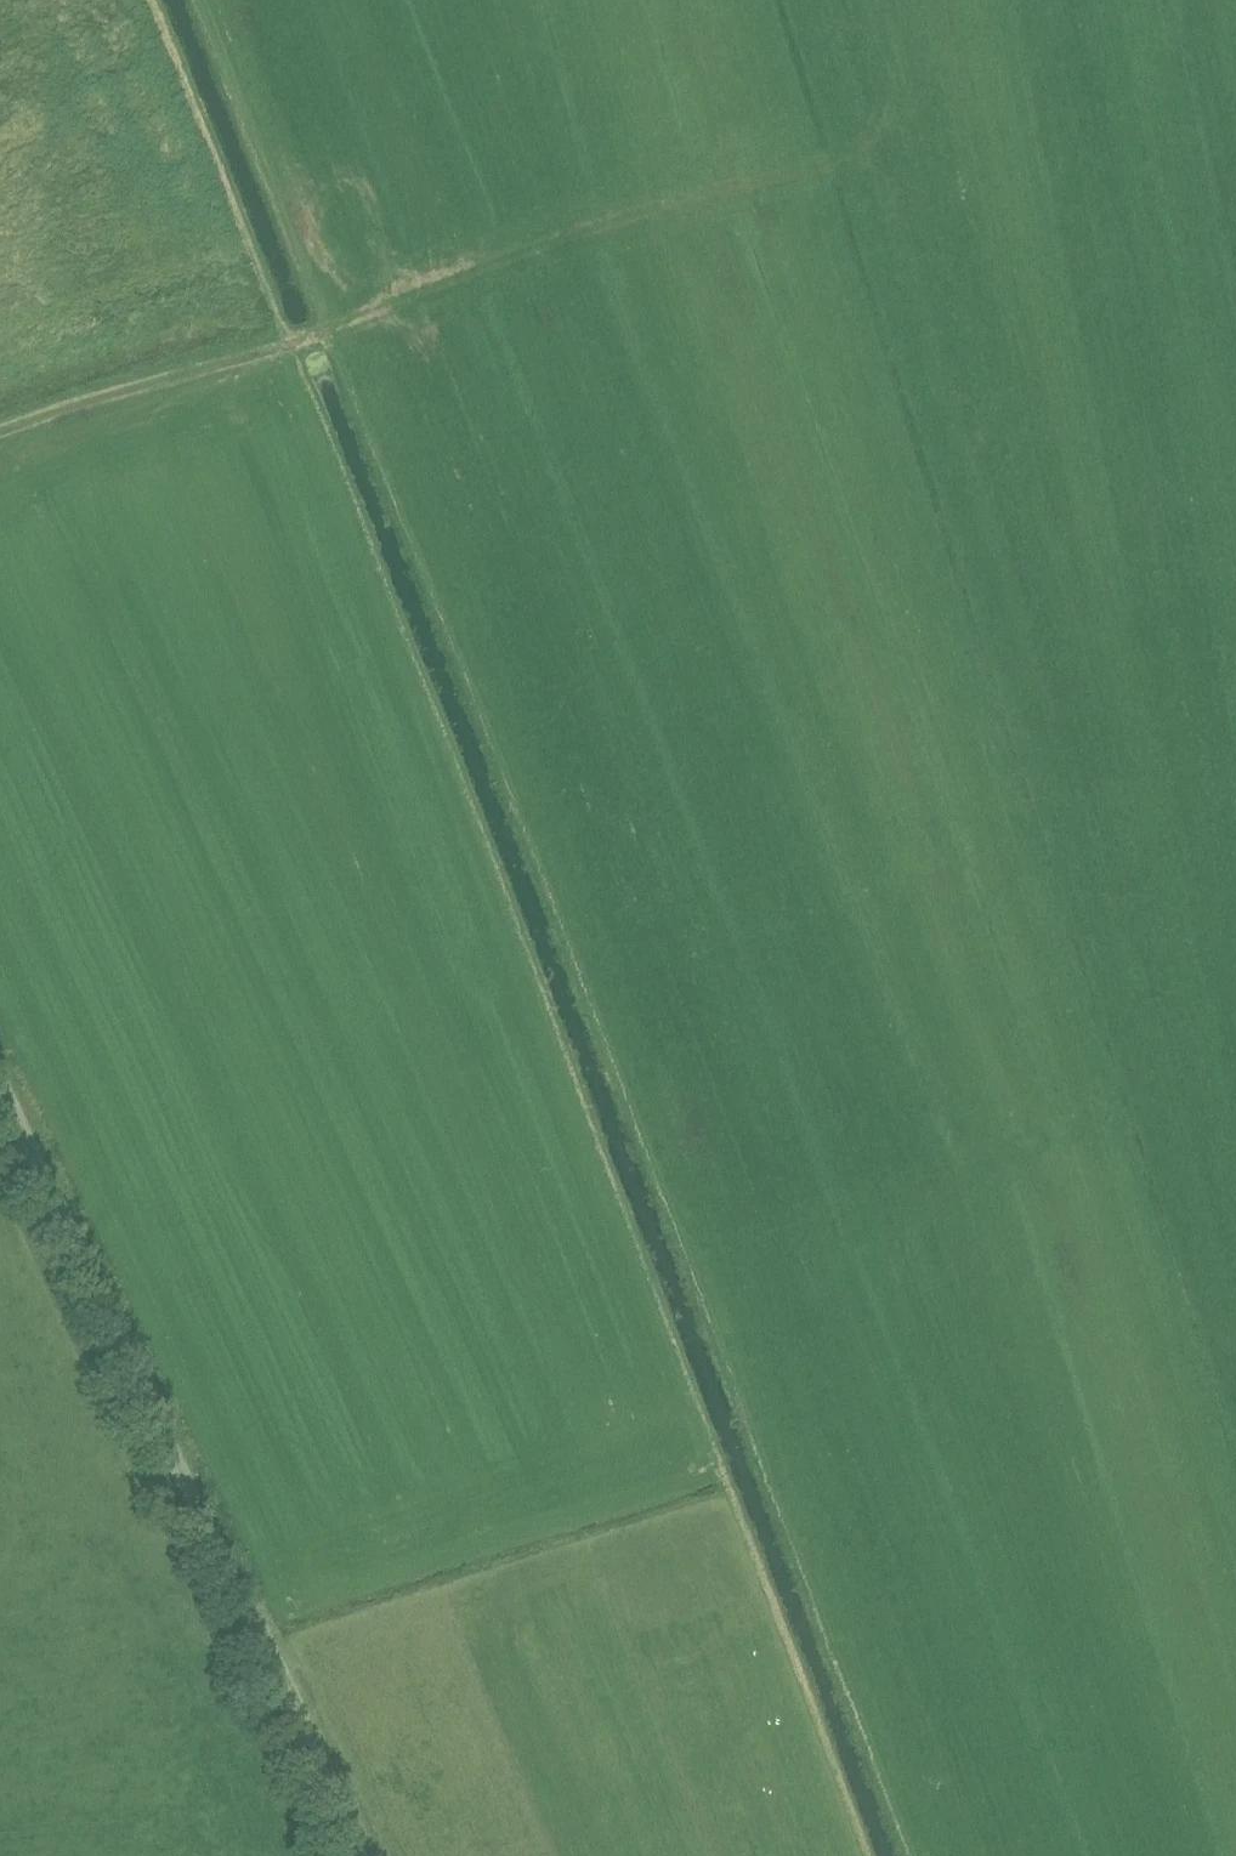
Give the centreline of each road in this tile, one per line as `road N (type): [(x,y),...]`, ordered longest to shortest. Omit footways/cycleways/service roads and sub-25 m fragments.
road 1 (unclassified): [(361,1855),(0,1078)]
road 2 (track): [(314,335),(0,434)]

